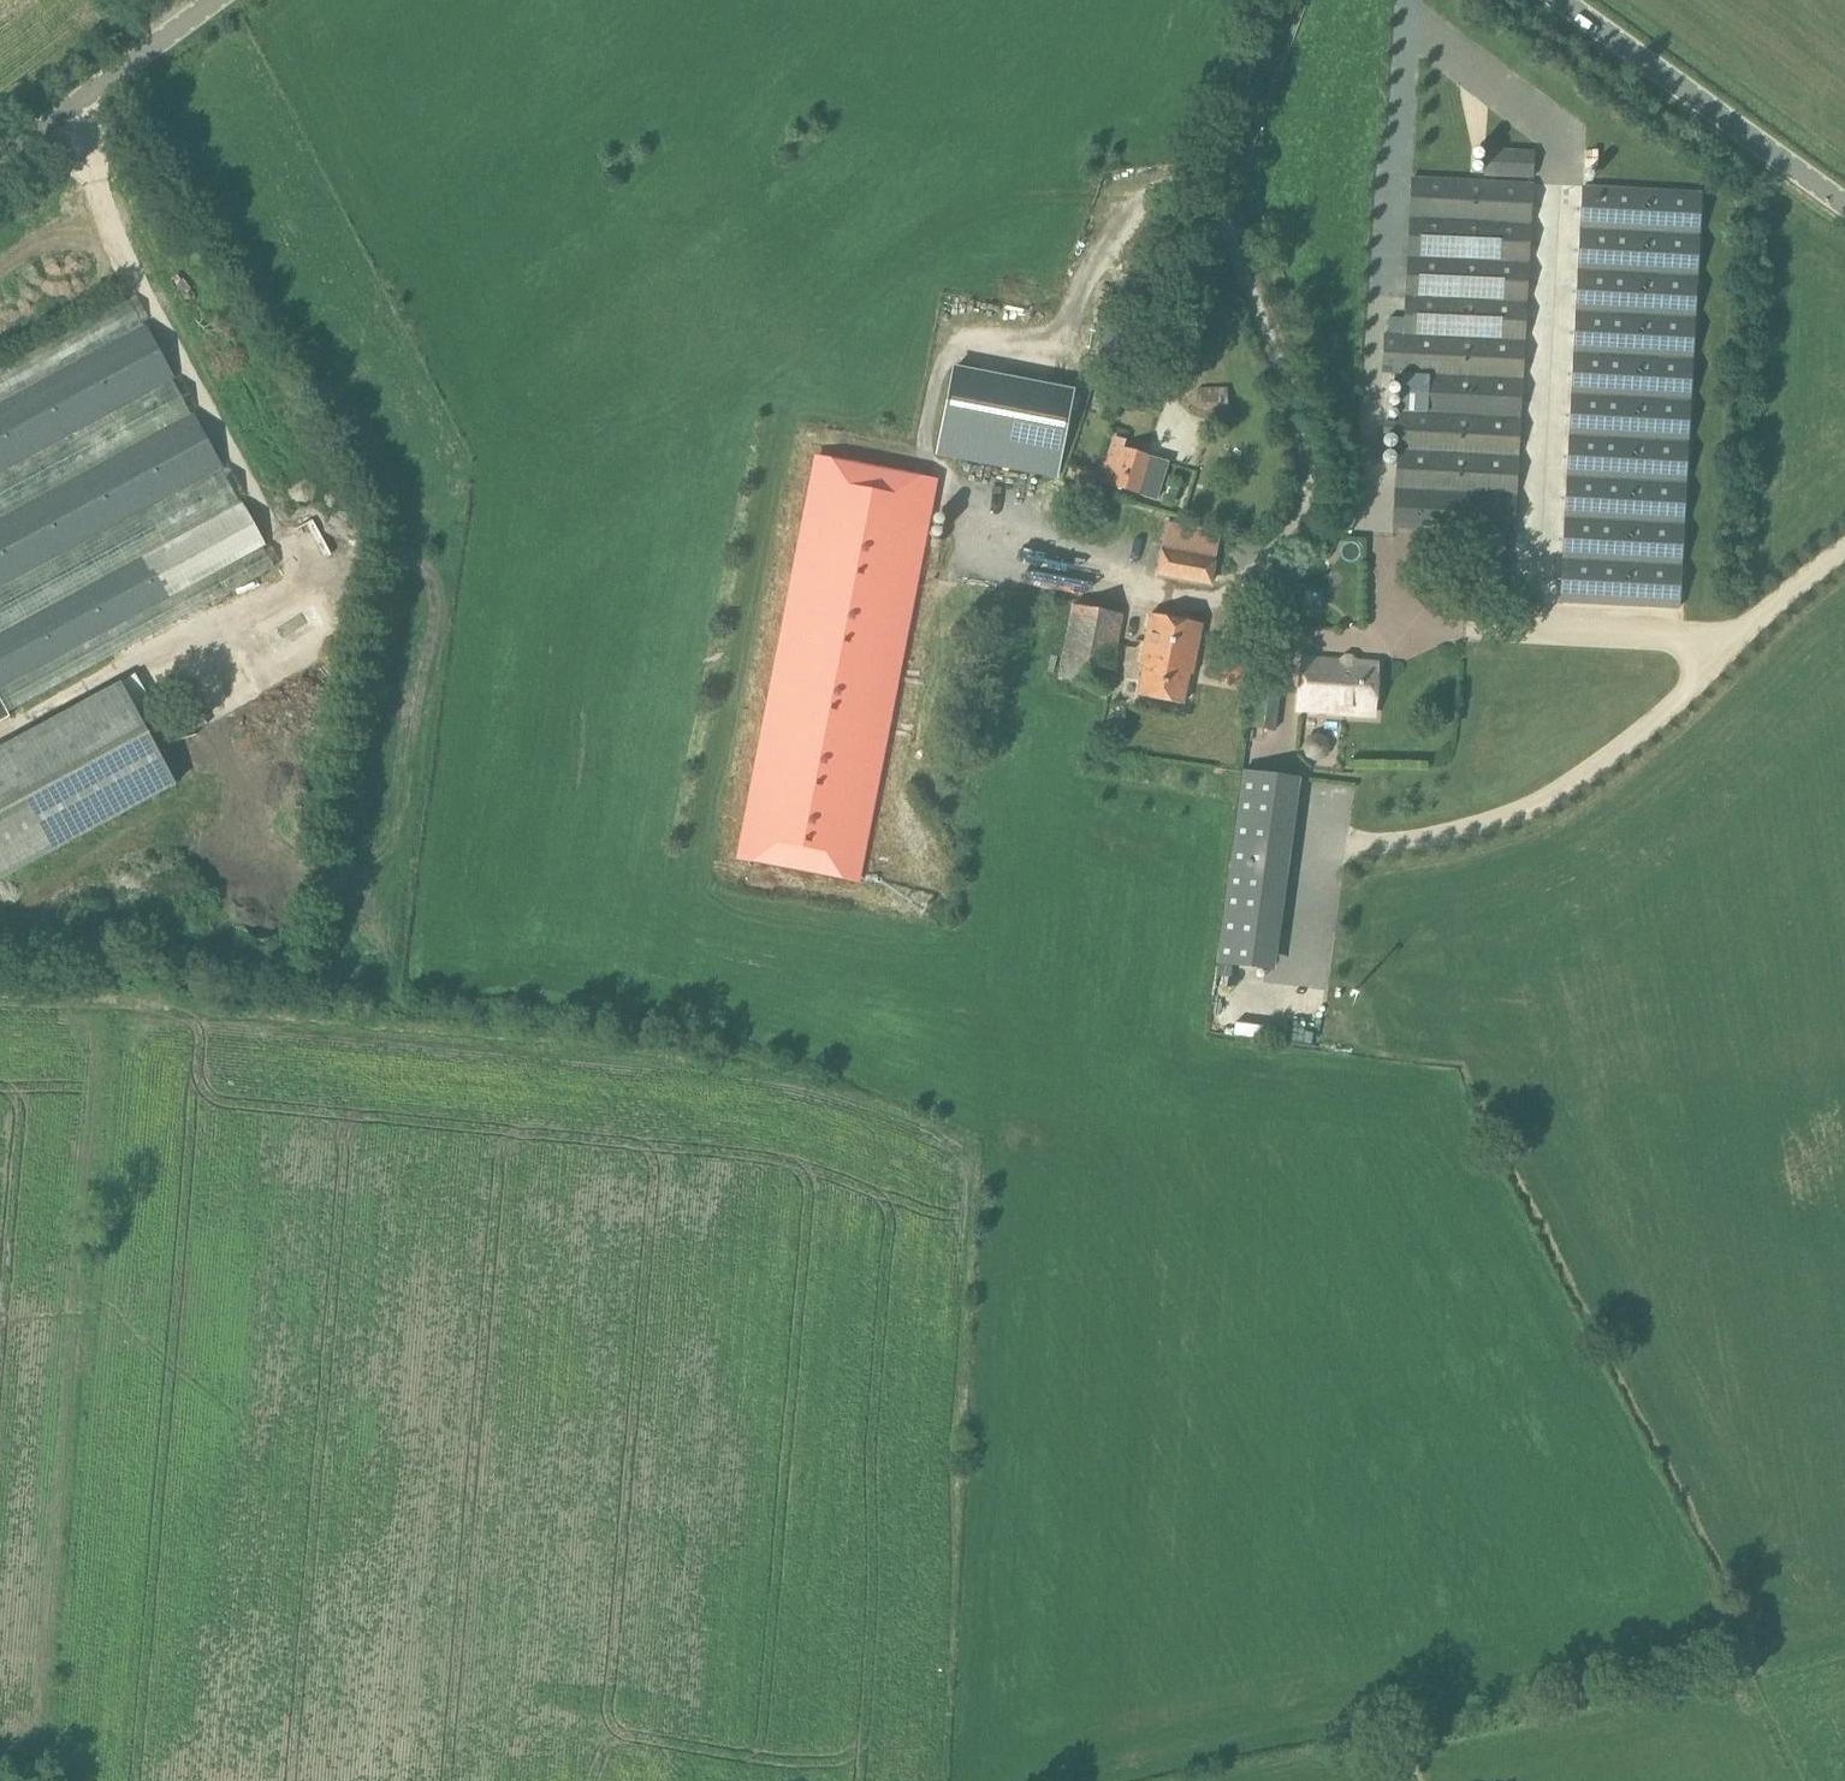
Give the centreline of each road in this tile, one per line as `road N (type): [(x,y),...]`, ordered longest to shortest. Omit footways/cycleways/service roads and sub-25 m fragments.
road 1 (tertiary): [(1844,205),(1563,0)]
road 2 (unclassified): [(0,162),(219,0)]

